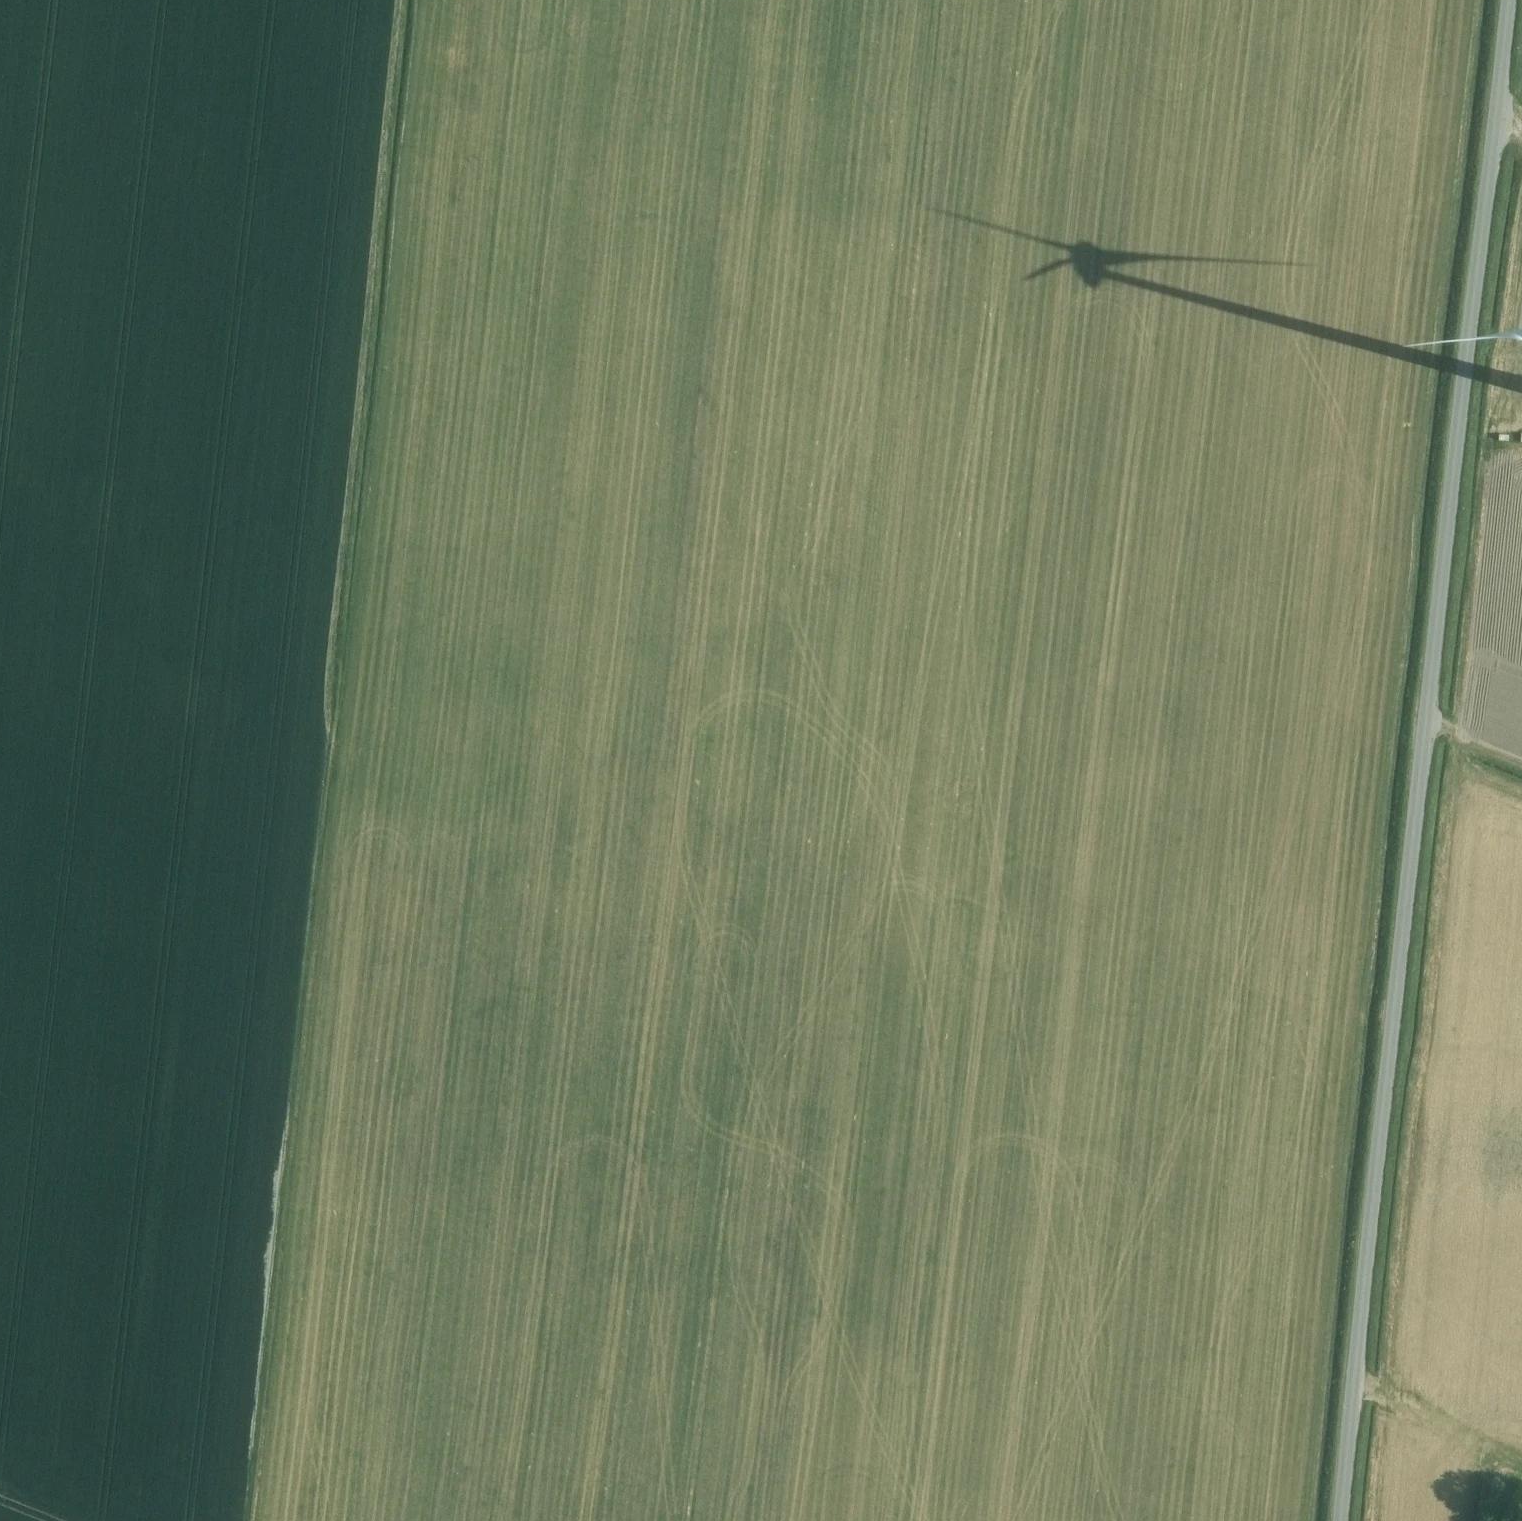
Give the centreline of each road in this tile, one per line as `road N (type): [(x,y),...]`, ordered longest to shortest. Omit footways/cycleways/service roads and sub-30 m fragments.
road 1 (unclassified): [(1335,1520),(1432,542),(1498,0)]

